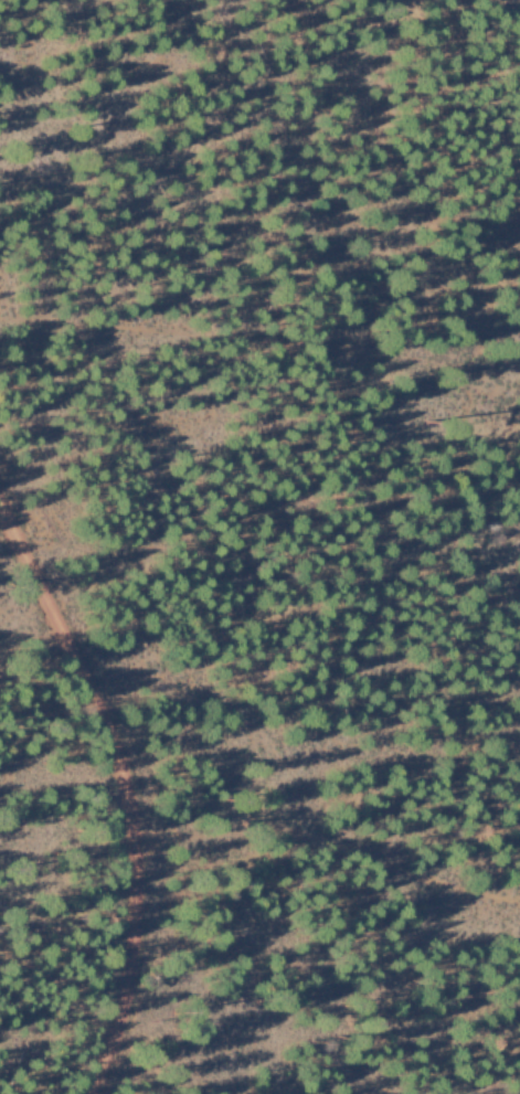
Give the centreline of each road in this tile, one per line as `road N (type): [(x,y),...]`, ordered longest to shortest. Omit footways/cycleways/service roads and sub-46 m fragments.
road 1 (residential): [(96,1093),(144,970),(150,839),(52,574),(0,469)]

